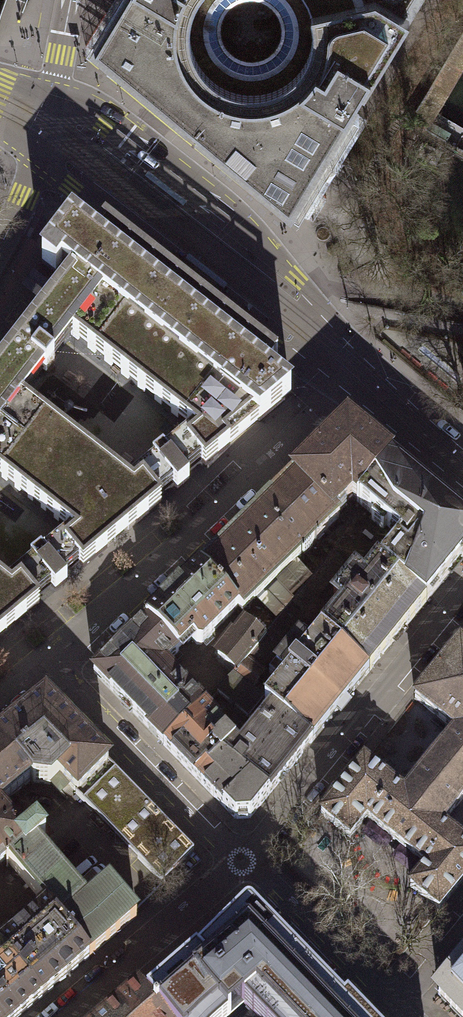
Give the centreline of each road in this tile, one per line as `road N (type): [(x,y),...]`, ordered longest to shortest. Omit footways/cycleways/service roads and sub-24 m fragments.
road 1 (residential): [(358,375),(186,543),(46,661)]
road 2 (tertiary): [(326,347),(312,301),(273,253),(142,146),(109,123),(72,118),(47,126)]
road 3 (tertiary): [(47,126),(75,187),(272,341),(326,347)]
road 4 (residential): [(242,861),(462,594)]
road 5 (residential): [(242,861),(46,661)]
road 6 (residential): [(242,861),(55,1016)]
road 7 (residential): [(395,1008),(242,861)]
road 8 (tertiary): [(358,375),(462,468)]
road 9 (tertiary): [(47,126),(0,247)]
road 10 (tertiary): [(71,0),(47,126)]

